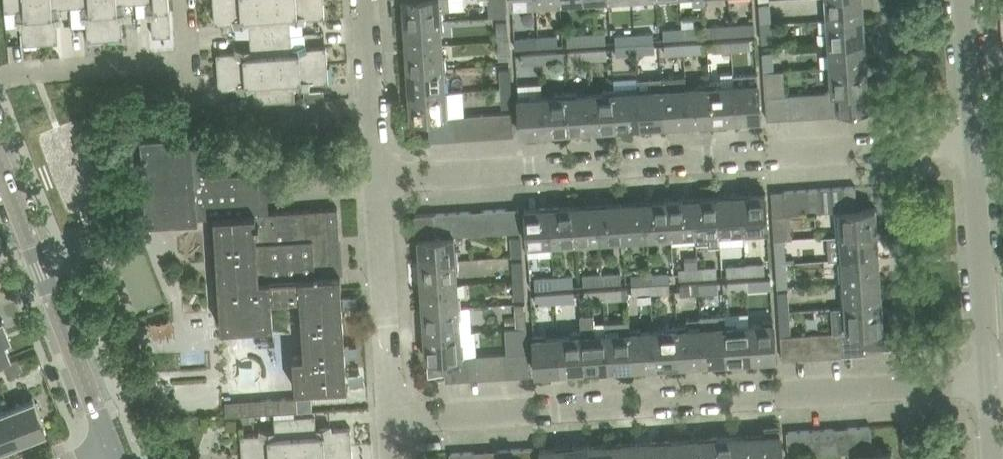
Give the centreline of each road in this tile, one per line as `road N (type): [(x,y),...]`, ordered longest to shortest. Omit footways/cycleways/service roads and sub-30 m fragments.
road 1 (residential): [(378,180),(973,143)]
road 2 (residential): [(392,419),(986,383)]
road 3 (tertiary): [(108,440),(0,151)]
road 4 (tertiary): [(986,383),(973,143)]
road 5 (residential): [(392,419),(378,180)]
road 6 (residential): [(0,86),(23,76),(186,63)]
road 7 (residential): [(378,180),(366,0)]
road 8 (tertiary): [(973,143),(965,0)]

